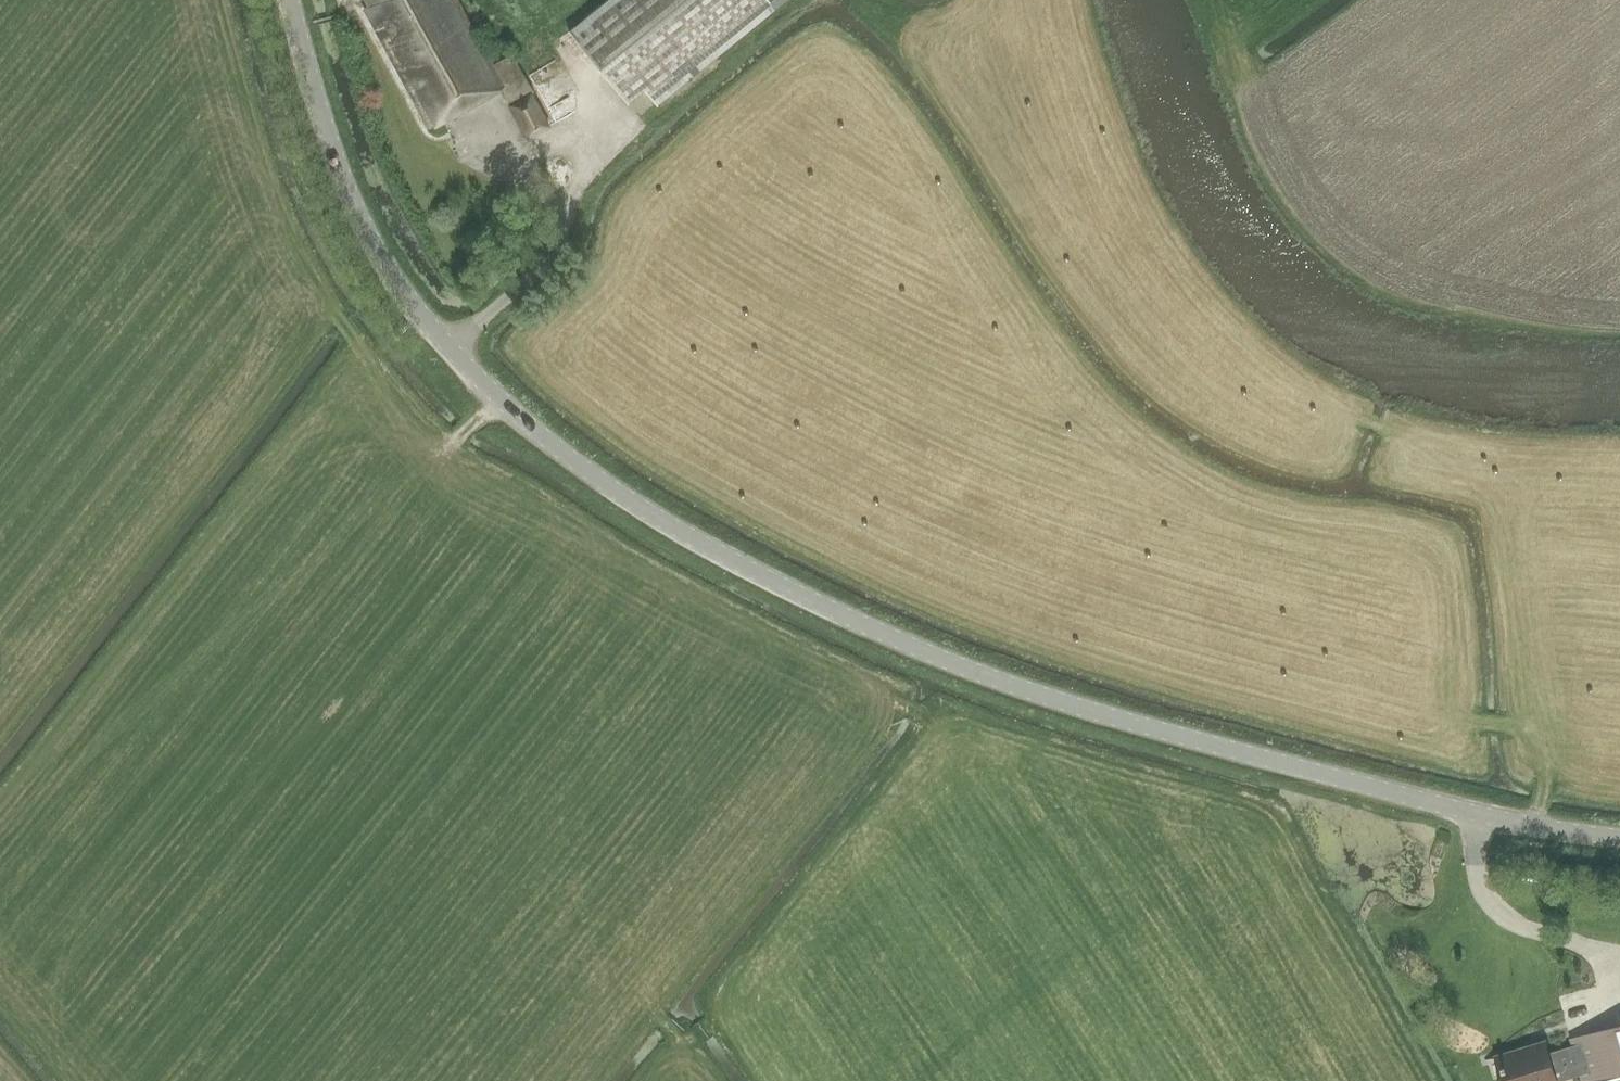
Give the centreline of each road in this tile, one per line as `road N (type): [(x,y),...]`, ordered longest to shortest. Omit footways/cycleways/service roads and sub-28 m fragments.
road 1 (tertiary): [(1619,837),(1484,814),(1047,697),(881,632),(656,515),(522,418),(453,350),(396,278),(351,194),(291,0)]

